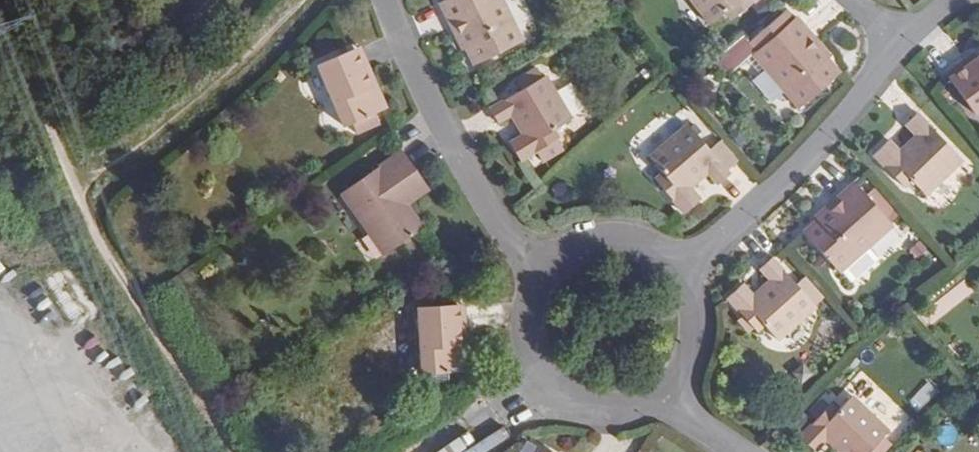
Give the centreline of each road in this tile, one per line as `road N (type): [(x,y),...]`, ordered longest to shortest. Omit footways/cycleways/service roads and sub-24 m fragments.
road 1 (residential): [(539,272),(489,211),(434,116),(386,0)]
road 2 (residential): [(675,268),(722,241),(815,145),(892,48)]
road 3 (residential): [(539,272),(519,329),(539,385),(559,403),(610,418),(661,402)]
road 4 (track): [(74,189),(0,1)]
road 5 (residential): [(675,268),(622,240),(591,241),(539,272)]
road 6 (residential): [(661,402),(695,353),(699,323),(675,268)]

